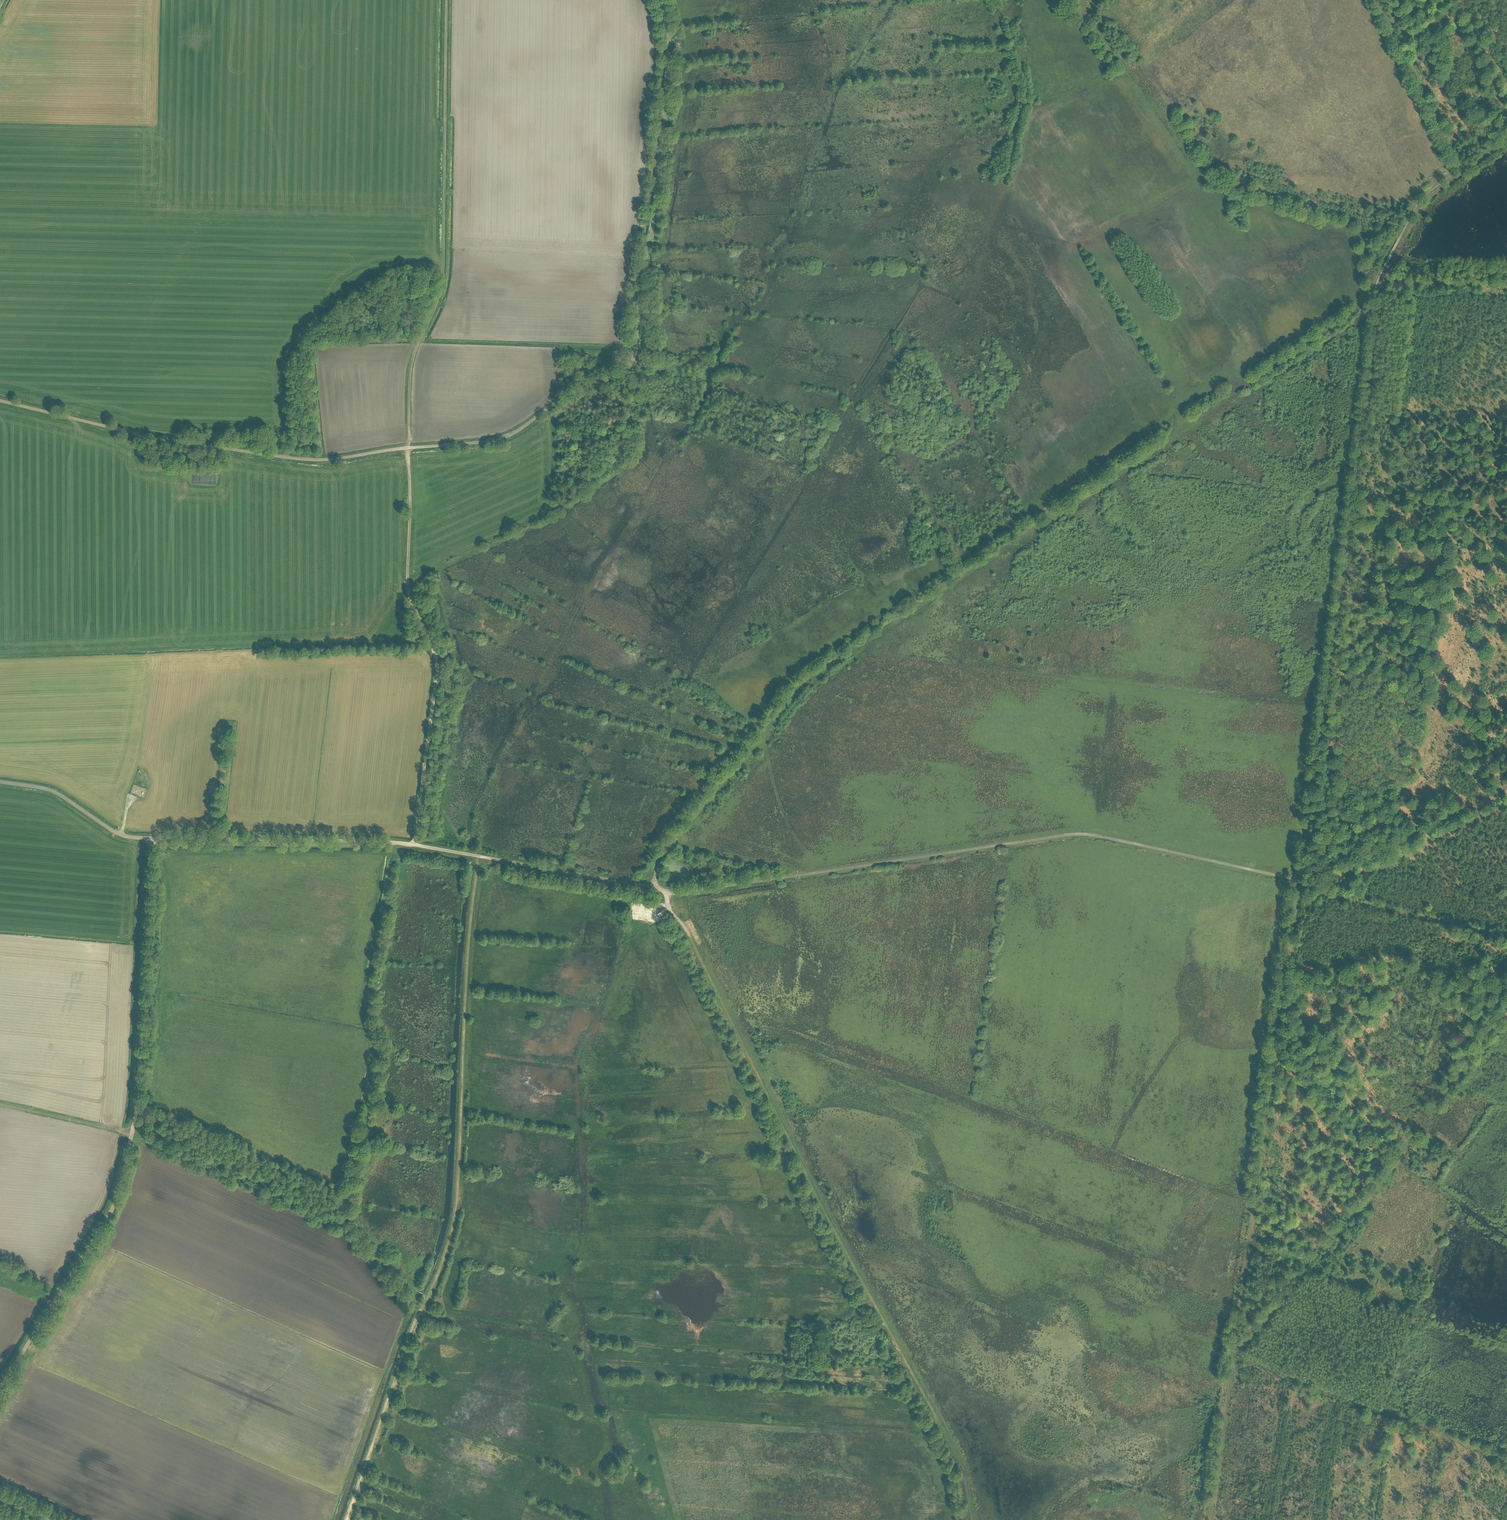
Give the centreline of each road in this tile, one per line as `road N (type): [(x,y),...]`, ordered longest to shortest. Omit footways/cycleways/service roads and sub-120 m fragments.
road 1 (track): [(1211,1519),(1380,286),(1427,201),(1506,138)]
road 2 (unclassified): [(0,400),(146,435),(333,458),(504,438),(624,371),(635,358),(661,153),(670,37),(663,0)]
road 3 (track): [(653,887),(660,861),(806,681),(1381,294)]
road 4 (track): [(666,890),(1076,834),(1295,880)]
road 5 (track): [(973,1519),(959,1458),(696,948)]
road 6 (unclassified): [(0,1387),(120,1189),(138,1101),(152,838)]
road 7 (track): [(419,1311),(454,1212),(468,948),(481,856)]
road 8 (track): [(408,448),(412,359),(443,270),(447,0)]
road 9 (track): [(408,448),(409,597),(436,663),(415,844)]
road 10 (track): [(394,842),(366,1007),(375,1055),(341,1226)]
road 11 (track): [(341,1226),(419,1311),(346,1519)]
road 12 (unclassified): [(415,844),(152,838)]
road 13 (unclassified): [(415,844),(666,890)]
road 14 (track): [(131,1133),(341,1226)]
road 15 (track): [(1306,882),(1506,791)]
road 16 (track): [(1306,882),(1350,900),(1506,935)]
road 17 (track): [(1461,172),(1378,0)]
road 18 (unclassified): [(152,838),(122,835),(54,791),(0,781)]
road 19 (track): [(1384,279),(1506,283)]

